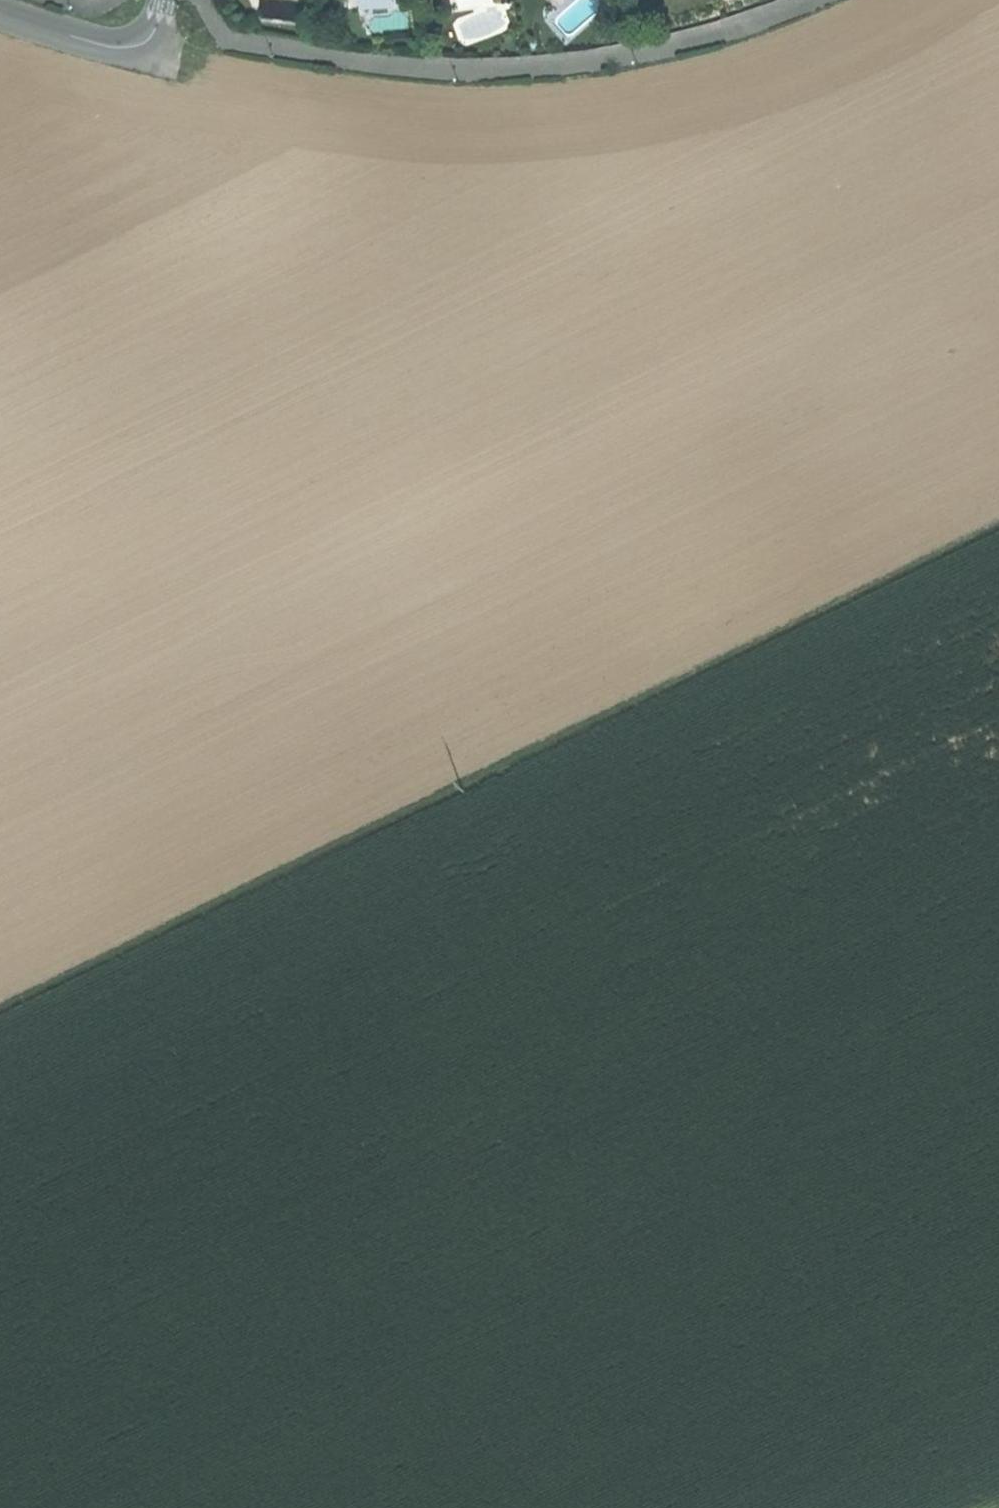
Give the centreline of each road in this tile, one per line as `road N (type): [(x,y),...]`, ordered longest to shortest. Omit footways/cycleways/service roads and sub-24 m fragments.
road 1 (track): [(0,1009),(998,527)]
road 2 (residential): [(166,0),(154,35),(128,47),(0,12)]

